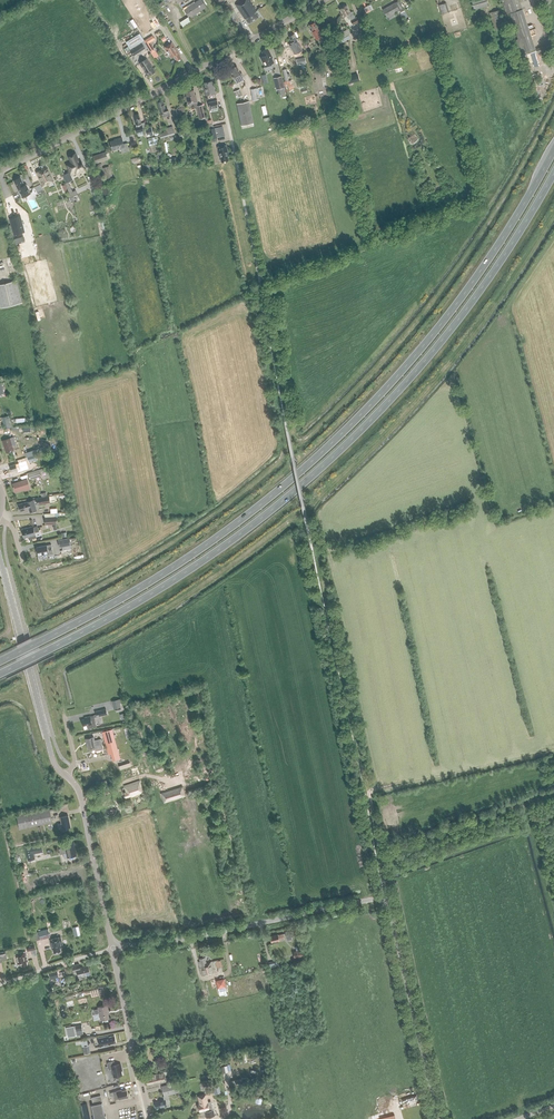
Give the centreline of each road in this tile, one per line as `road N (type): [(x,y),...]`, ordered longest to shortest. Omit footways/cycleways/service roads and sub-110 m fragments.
road 1 (trunk): [(553,149),(448,315),(330,444),(187,558),(0,662)]
road 2 (trunk): [(0,674),(193,568),(339,451),(457,322),(553,173)]
road 3 (unclassified): [(113,948),(387,895)]
road 4 (tertiary): [(0,171),(215,62)]
road 5 (tertiary): [(68,778),(52,755),(0,558)]
road 6 (unclassified): [(439,1118),(387,895)]
road 7 (unclassified): [(215,62),(259,280)]
road 8 (tertiary): [(113,948),(81,795),(68,778)]
road 9 (tertiary): [(150,1118),(113,948)]
road 10 (tertiary): [(215,62),(323,0)]

